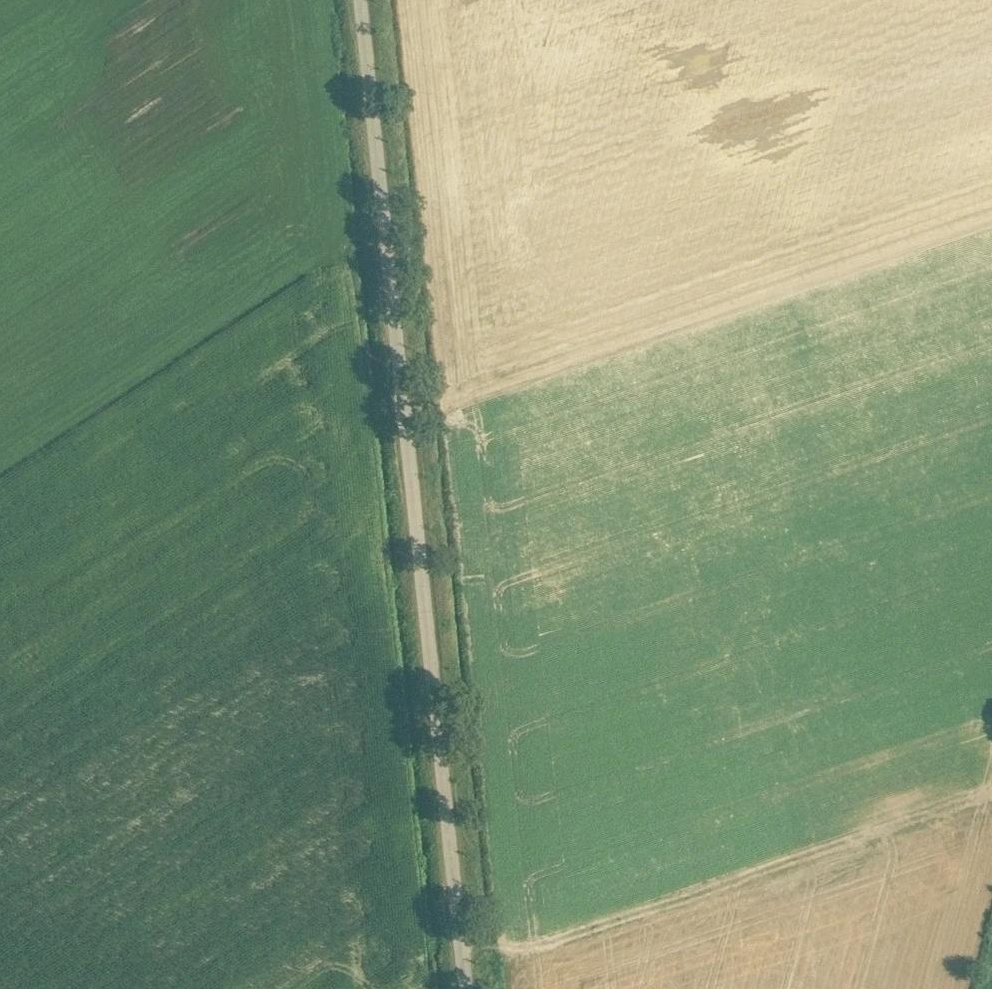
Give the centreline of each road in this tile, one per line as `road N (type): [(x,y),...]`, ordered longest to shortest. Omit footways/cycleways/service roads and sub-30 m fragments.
road 1 (unclassified): [(473,988),(367,0)]

